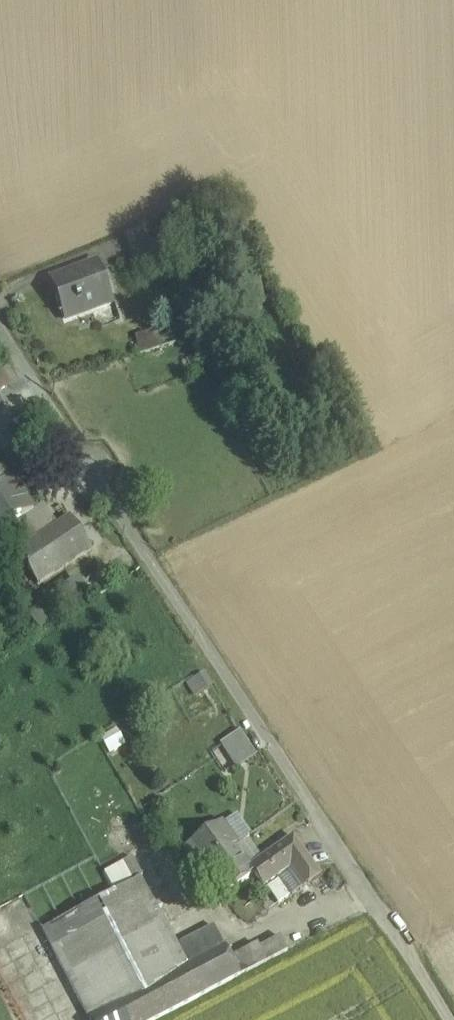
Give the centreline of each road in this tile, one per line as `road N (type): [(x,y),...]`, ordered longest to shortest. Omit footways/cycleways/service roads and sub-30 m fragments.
road 1 (residential): [(453,1019),(0,325)]

